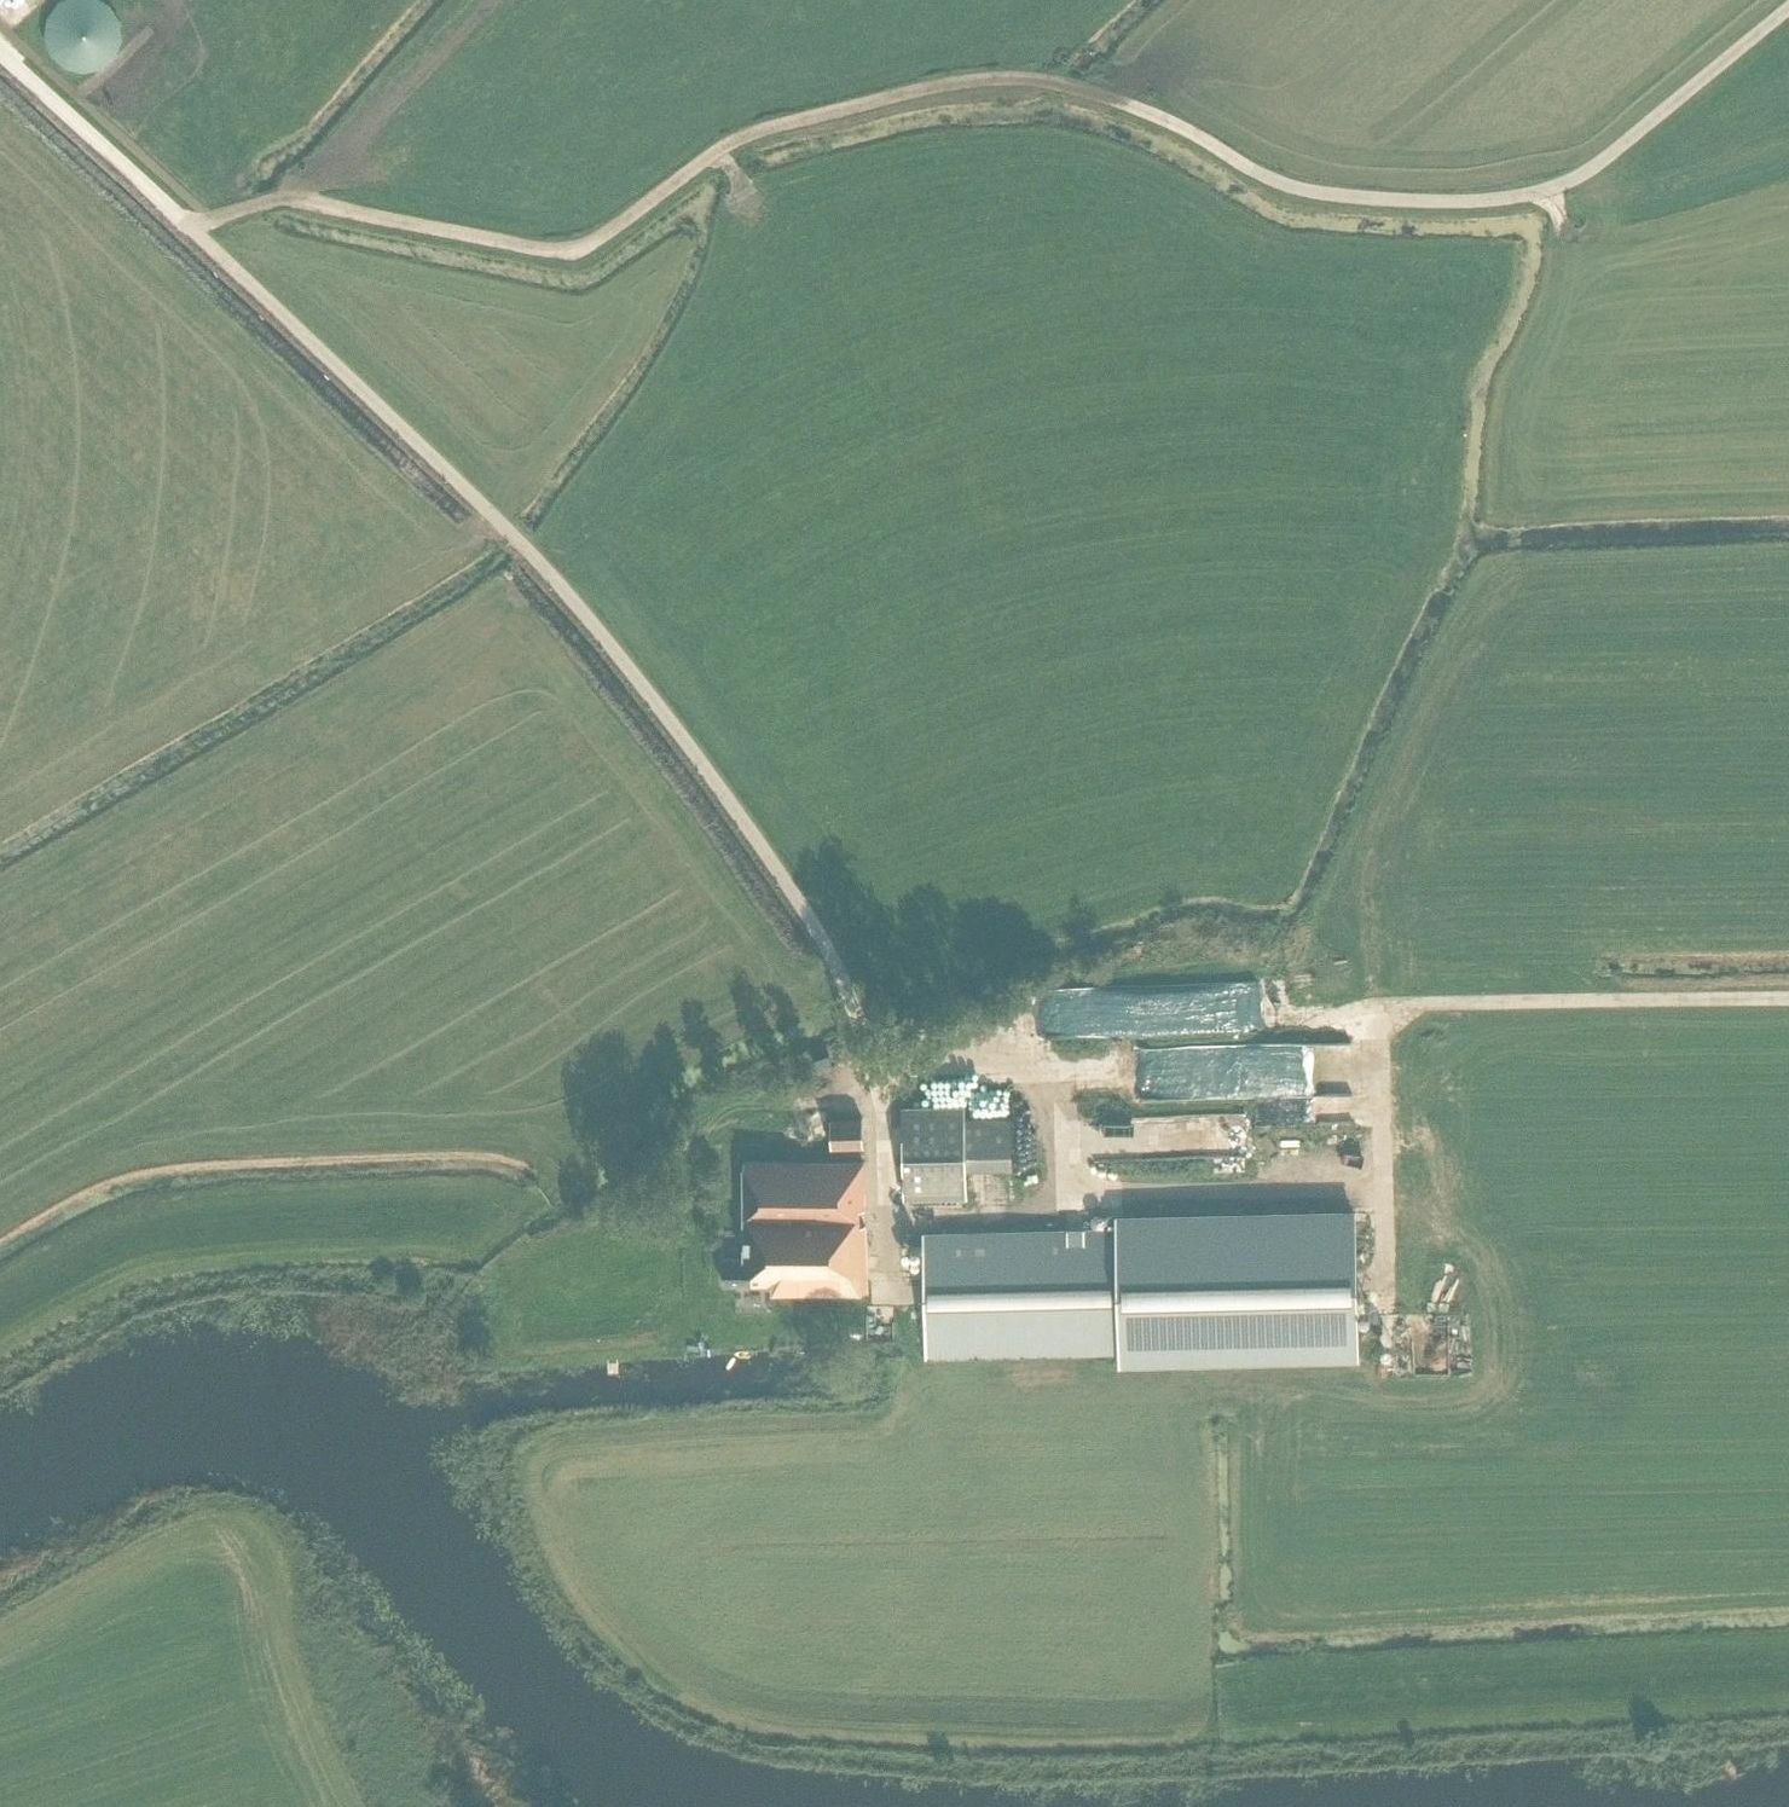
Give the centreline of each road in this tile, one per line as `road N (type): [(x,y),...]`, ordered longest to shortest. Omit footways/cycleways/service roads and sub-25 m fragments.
road 1 (track): [(1390,1346),(1380,1067),(1381,1029),(1396,1011),(1417,1003),(1788,999)]

